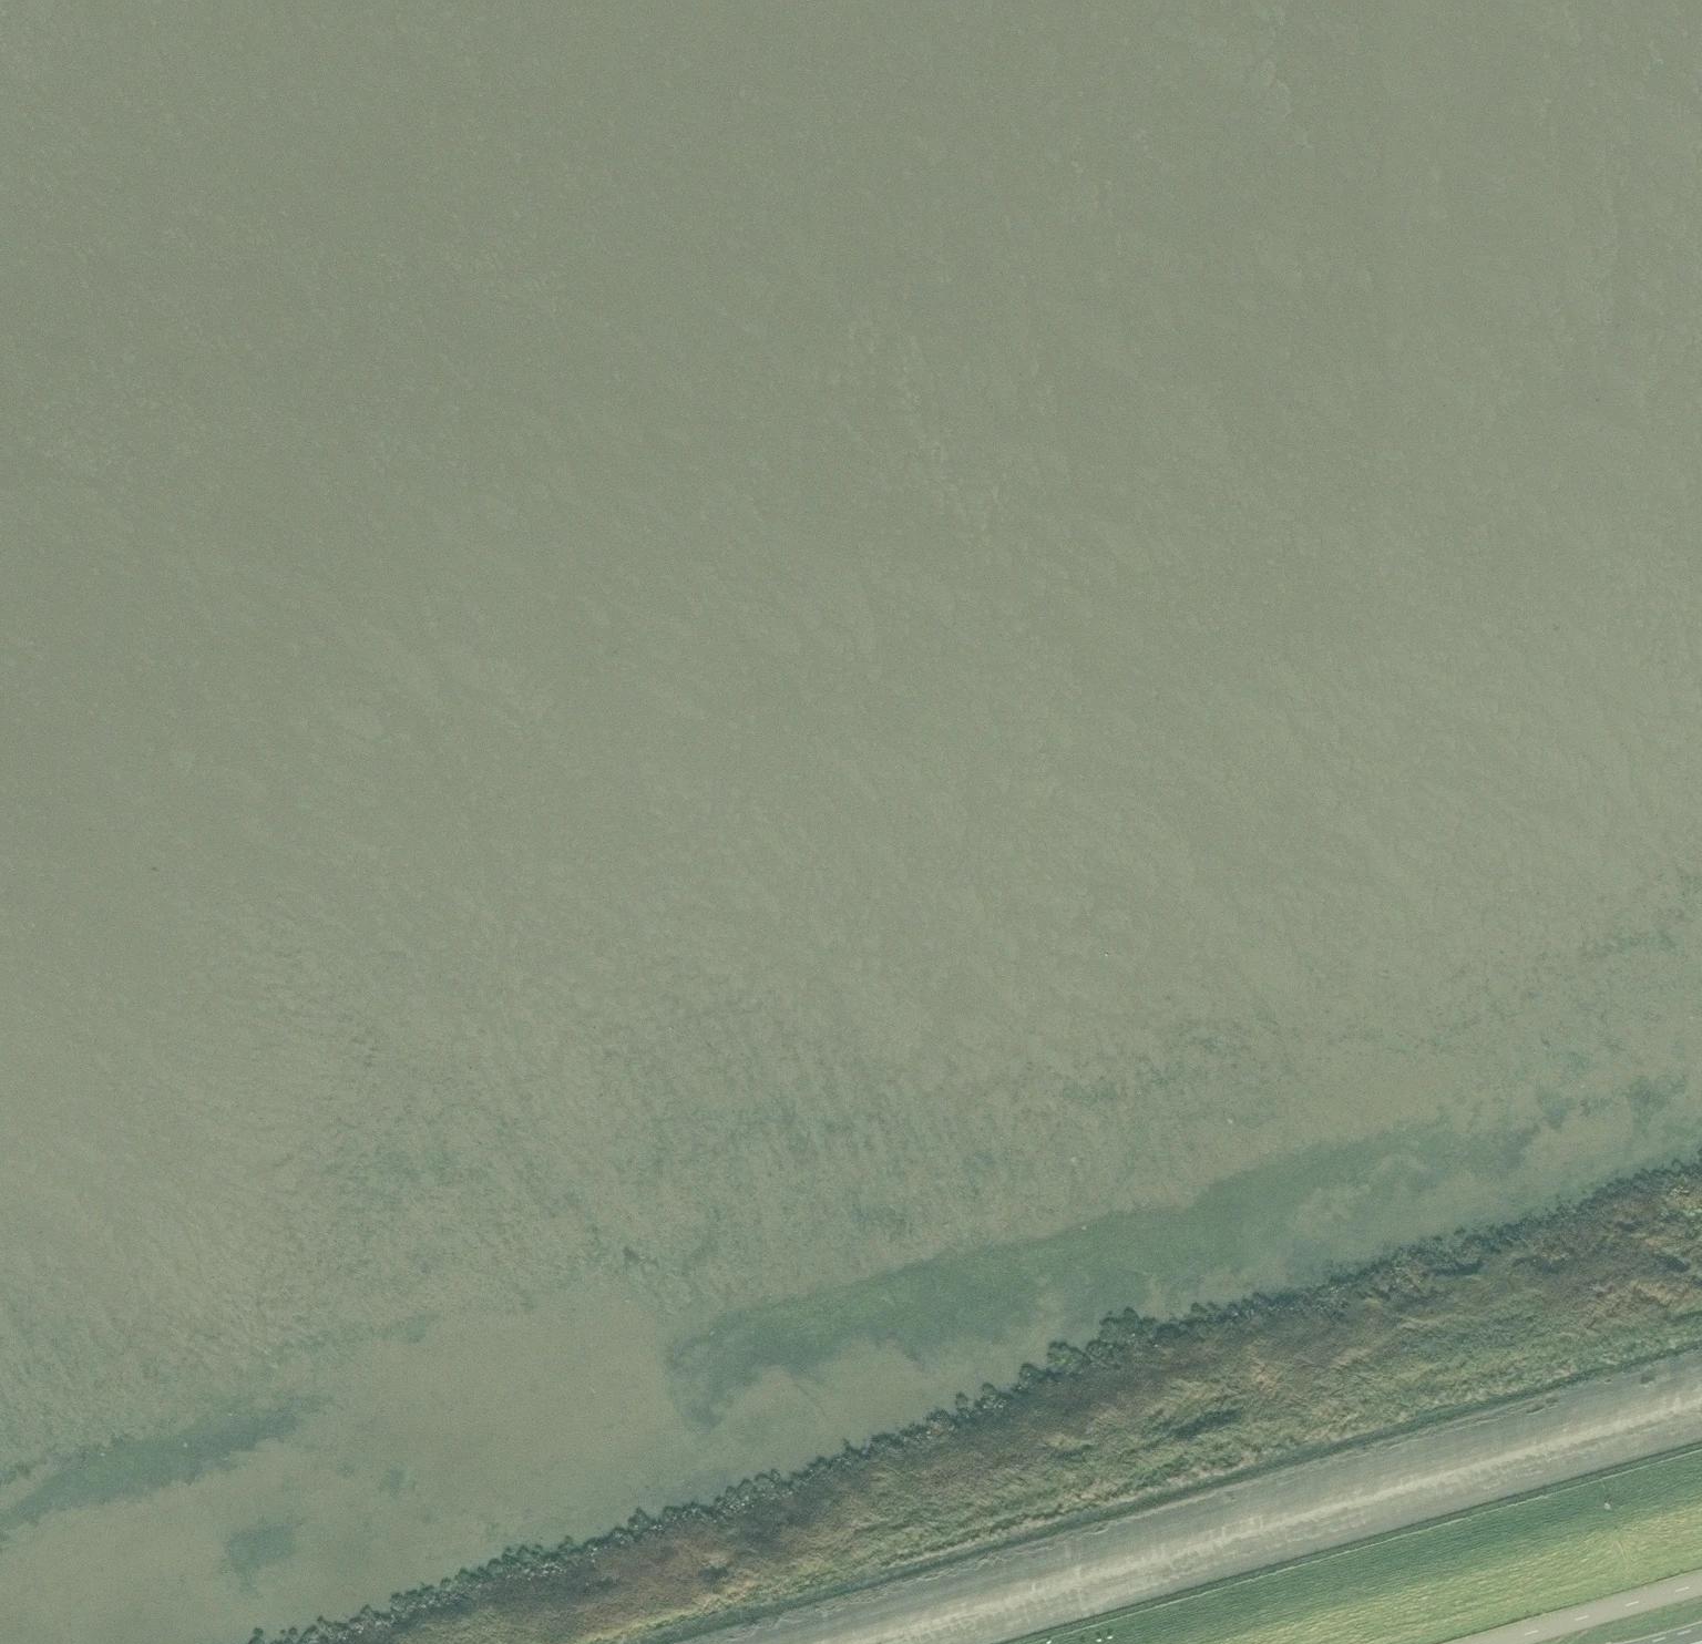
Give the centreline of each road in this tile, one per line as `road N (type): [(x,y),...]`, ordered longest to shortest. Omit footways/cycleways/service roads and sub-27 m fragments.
road 1 (unclassified): [(1489,1643),(1701,1583)]

